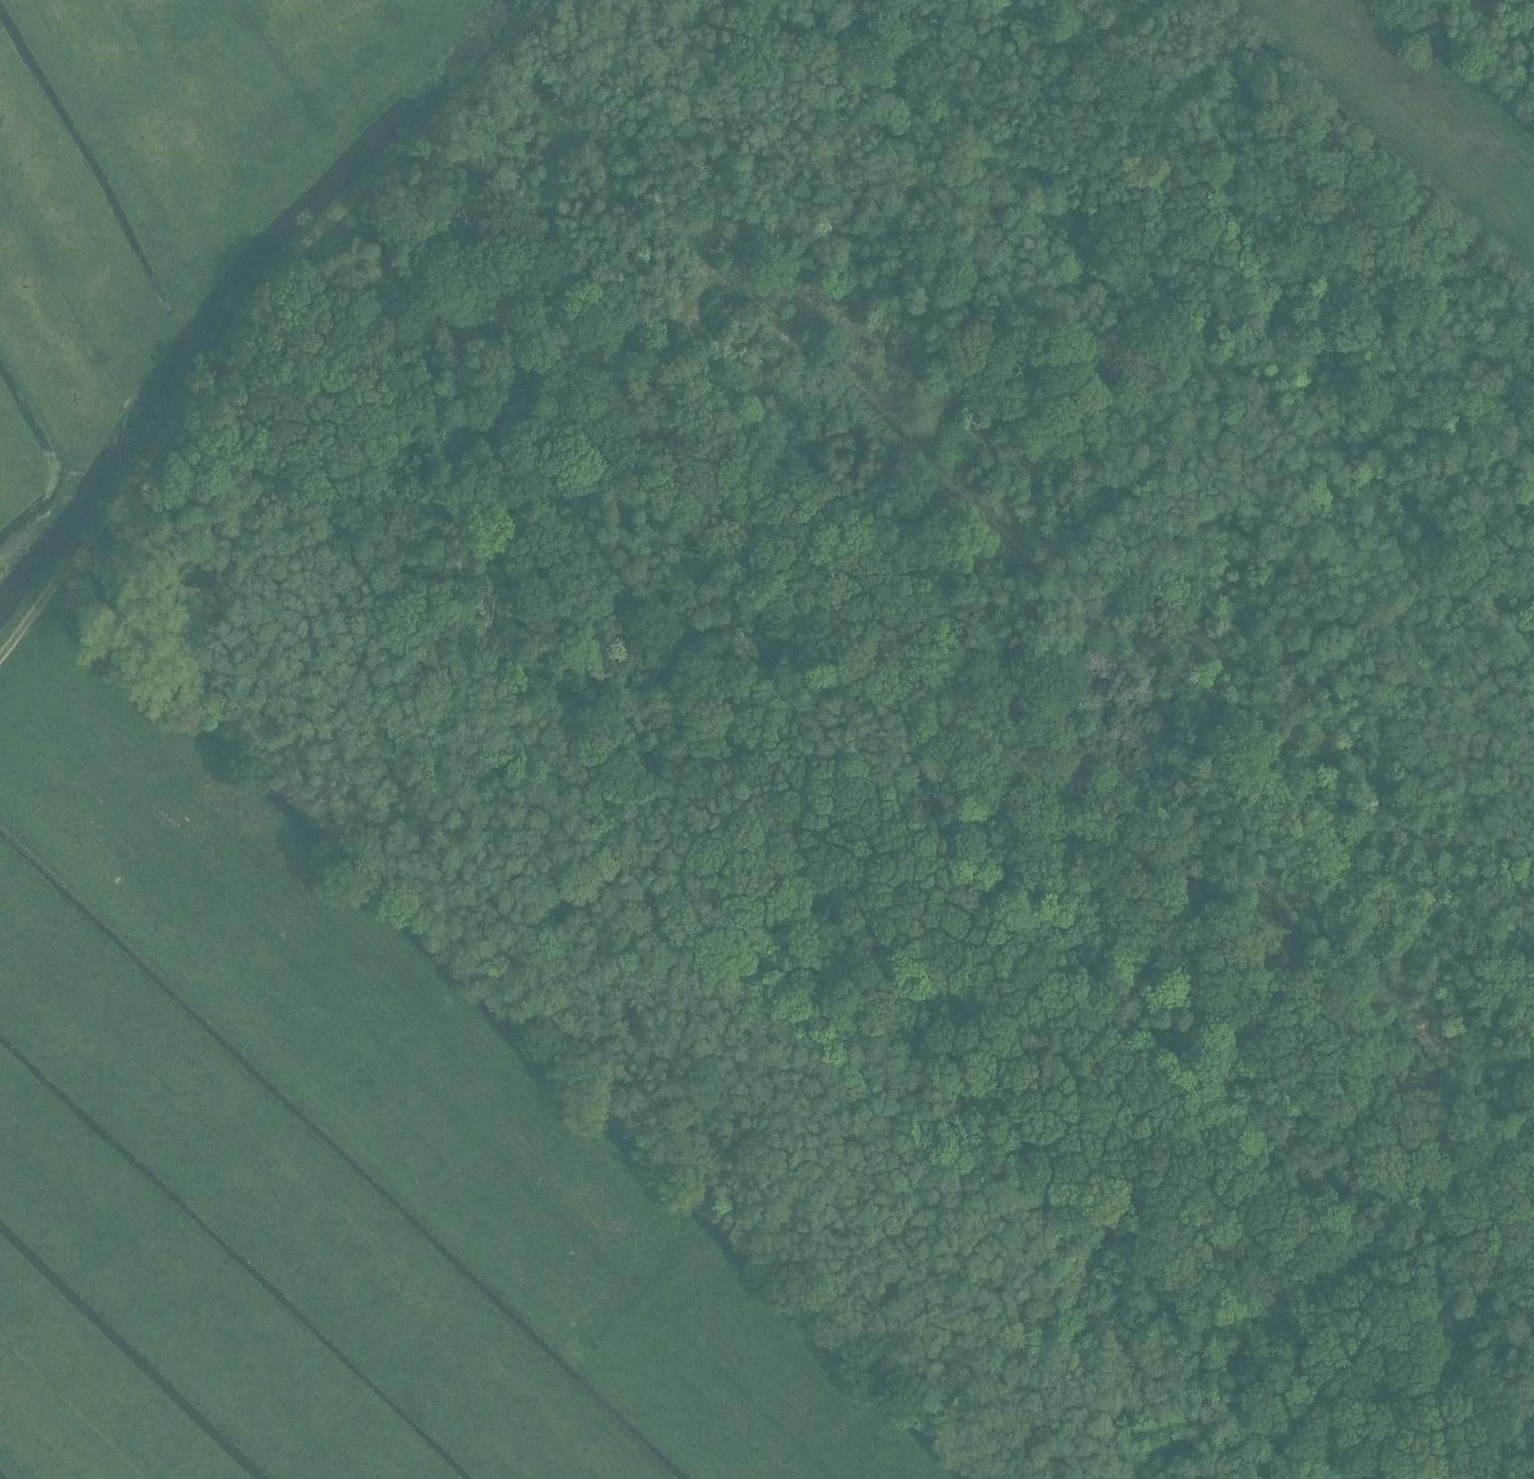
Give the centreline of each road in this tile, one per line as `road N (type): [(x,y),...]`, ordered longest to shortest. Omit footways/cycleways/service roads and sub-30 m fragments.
road 1 (track): [(542,0),(465,91),(254,302),(0,662)]

